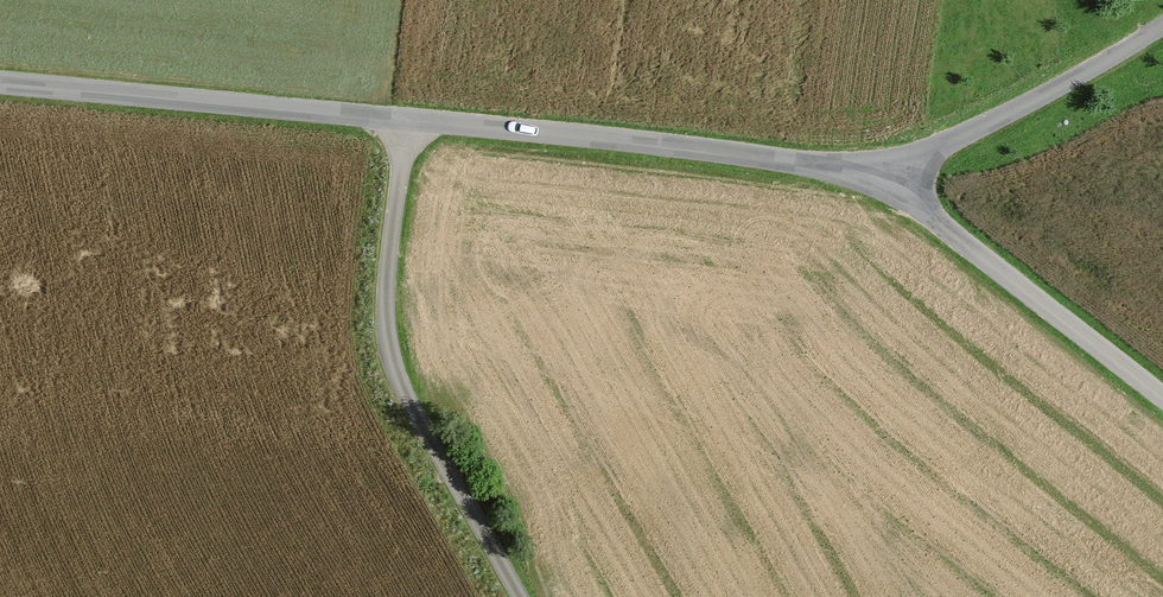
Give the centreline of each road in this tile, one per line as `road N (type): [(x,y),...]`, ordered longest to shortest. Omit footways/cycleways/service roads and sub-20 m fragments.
road 1 (unclassified): [(894,176),(0,88)]
road 2 (track): [(515,596),(399,389),(389,349),(406,127)]
road 3 (unclassified): [(1162,400),(928,216),(894,176)]
road 4 (unclassified): [(1162,25),(894,176)]

